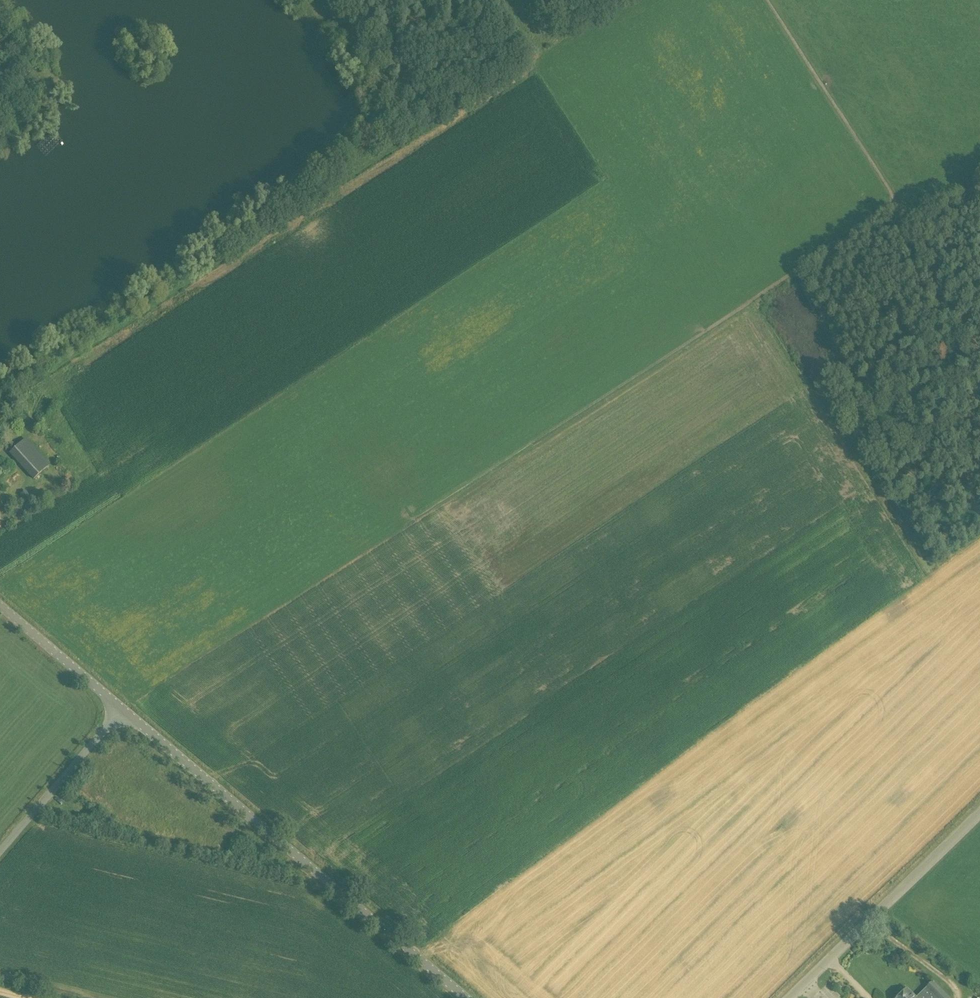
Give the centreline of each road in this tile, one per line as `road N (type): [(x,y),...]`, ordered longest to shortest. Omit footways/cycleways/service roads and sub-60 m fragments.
road 1 (unclassified): [(465,997),(122,709)]
road 2 (unclassified): [(788,997),(979,813)]
road 3 (unclassified): [(0,851),(122,709)]
road 4 (unclassified): [(122,709),(0,606)]

